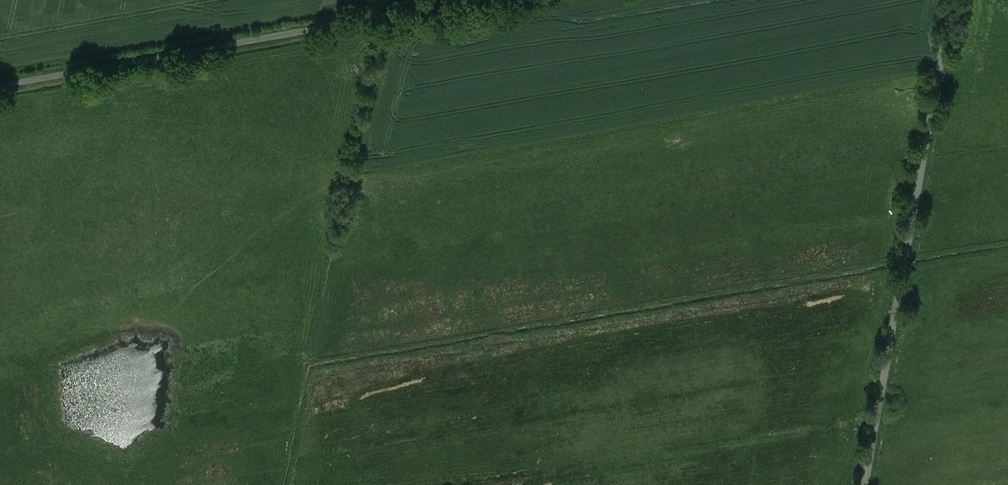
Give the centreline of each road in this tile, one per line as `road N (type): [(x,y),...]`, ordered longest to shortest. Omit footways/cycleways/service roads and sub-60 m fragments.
road 1 (unclassified): [(0,87),(485,0)]
road 2 (unclassified): [(865,484),(952,0)]

